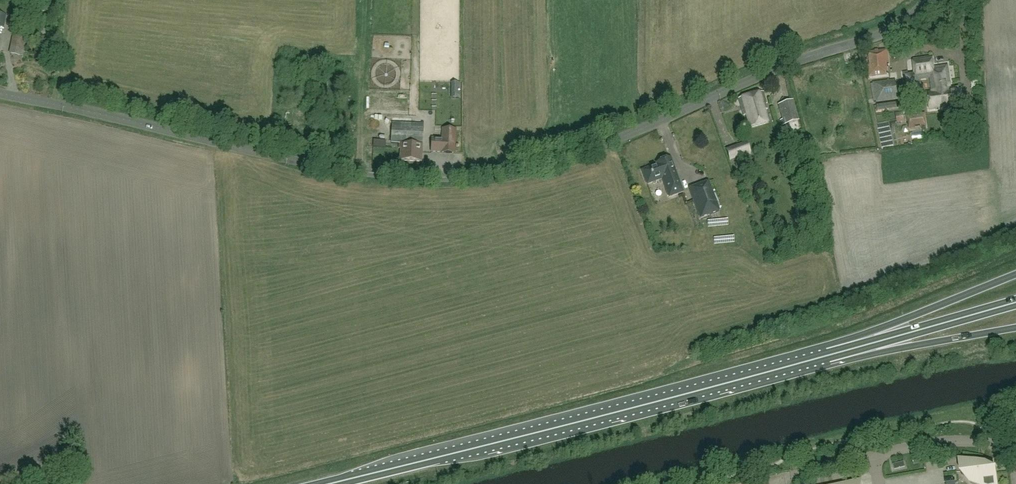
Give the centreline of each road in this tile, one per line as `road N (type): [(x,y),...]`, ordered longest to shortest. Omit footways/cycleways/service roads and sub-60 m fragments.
road 1 (unclassified): [(928,0),(883,33),(763,74),(607,143),(487,174),(359,171),(0,93)]
road 2 (trunk): [(330,483),(828,355)]
road 3 (trunk): [(1015,274),(828,355)]
road 4 (trunk): [(828,355),(1015,301)]
road 5 (trunk): [(828,355),(1015,327)]
road 6 (track): [(368,0),(359,171)]
road 7 (residential): [(1015,450),(931,443),(877,456)]

